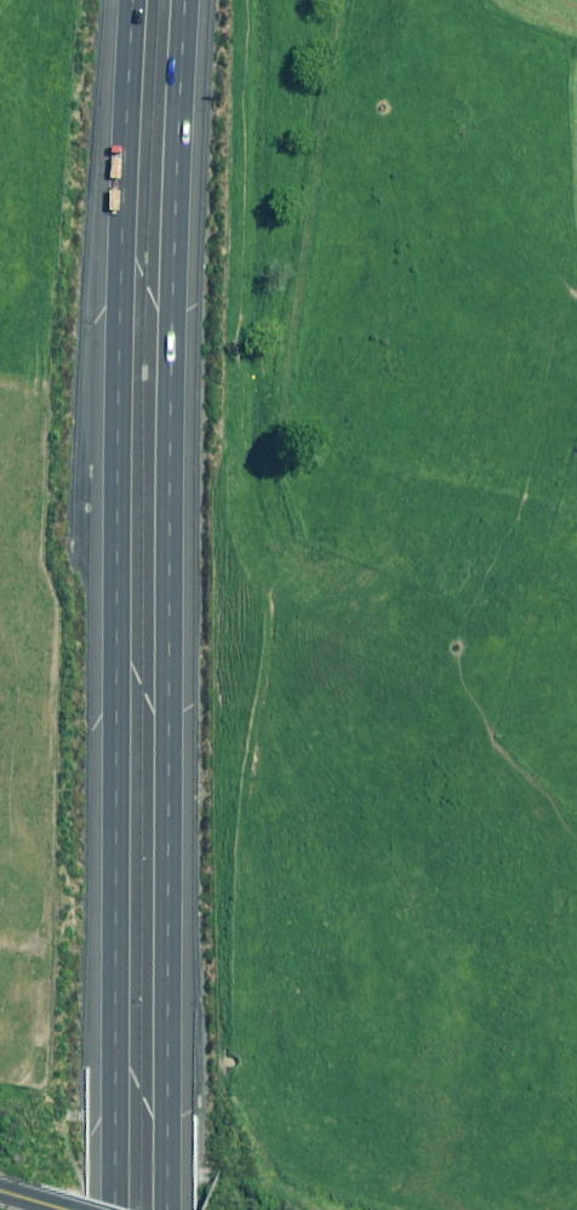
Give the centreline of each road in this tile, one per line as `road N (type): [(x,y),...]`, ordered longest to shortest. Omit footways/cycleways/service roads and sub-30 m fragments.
road 1 (motorway): [(112,1209),(118,351),(137,0)]
road 2 (motorway): [(188,0),(172,306),(164,1209)]

